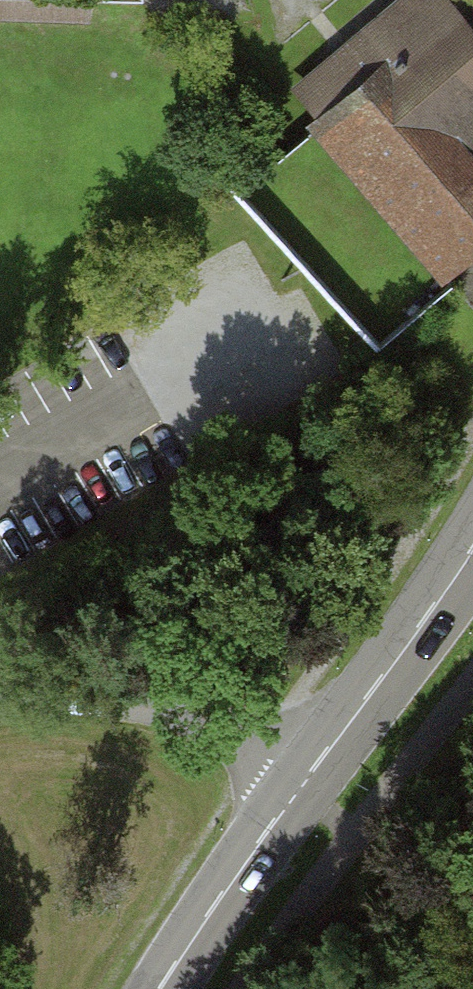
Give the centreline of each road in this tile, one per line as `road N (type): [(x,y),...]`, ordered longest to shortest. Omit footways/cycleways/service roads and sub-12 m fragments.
road 1 (tertiary): [(160,988),(472,551)]
road 2 (track): [(255,757),(472,426)]

